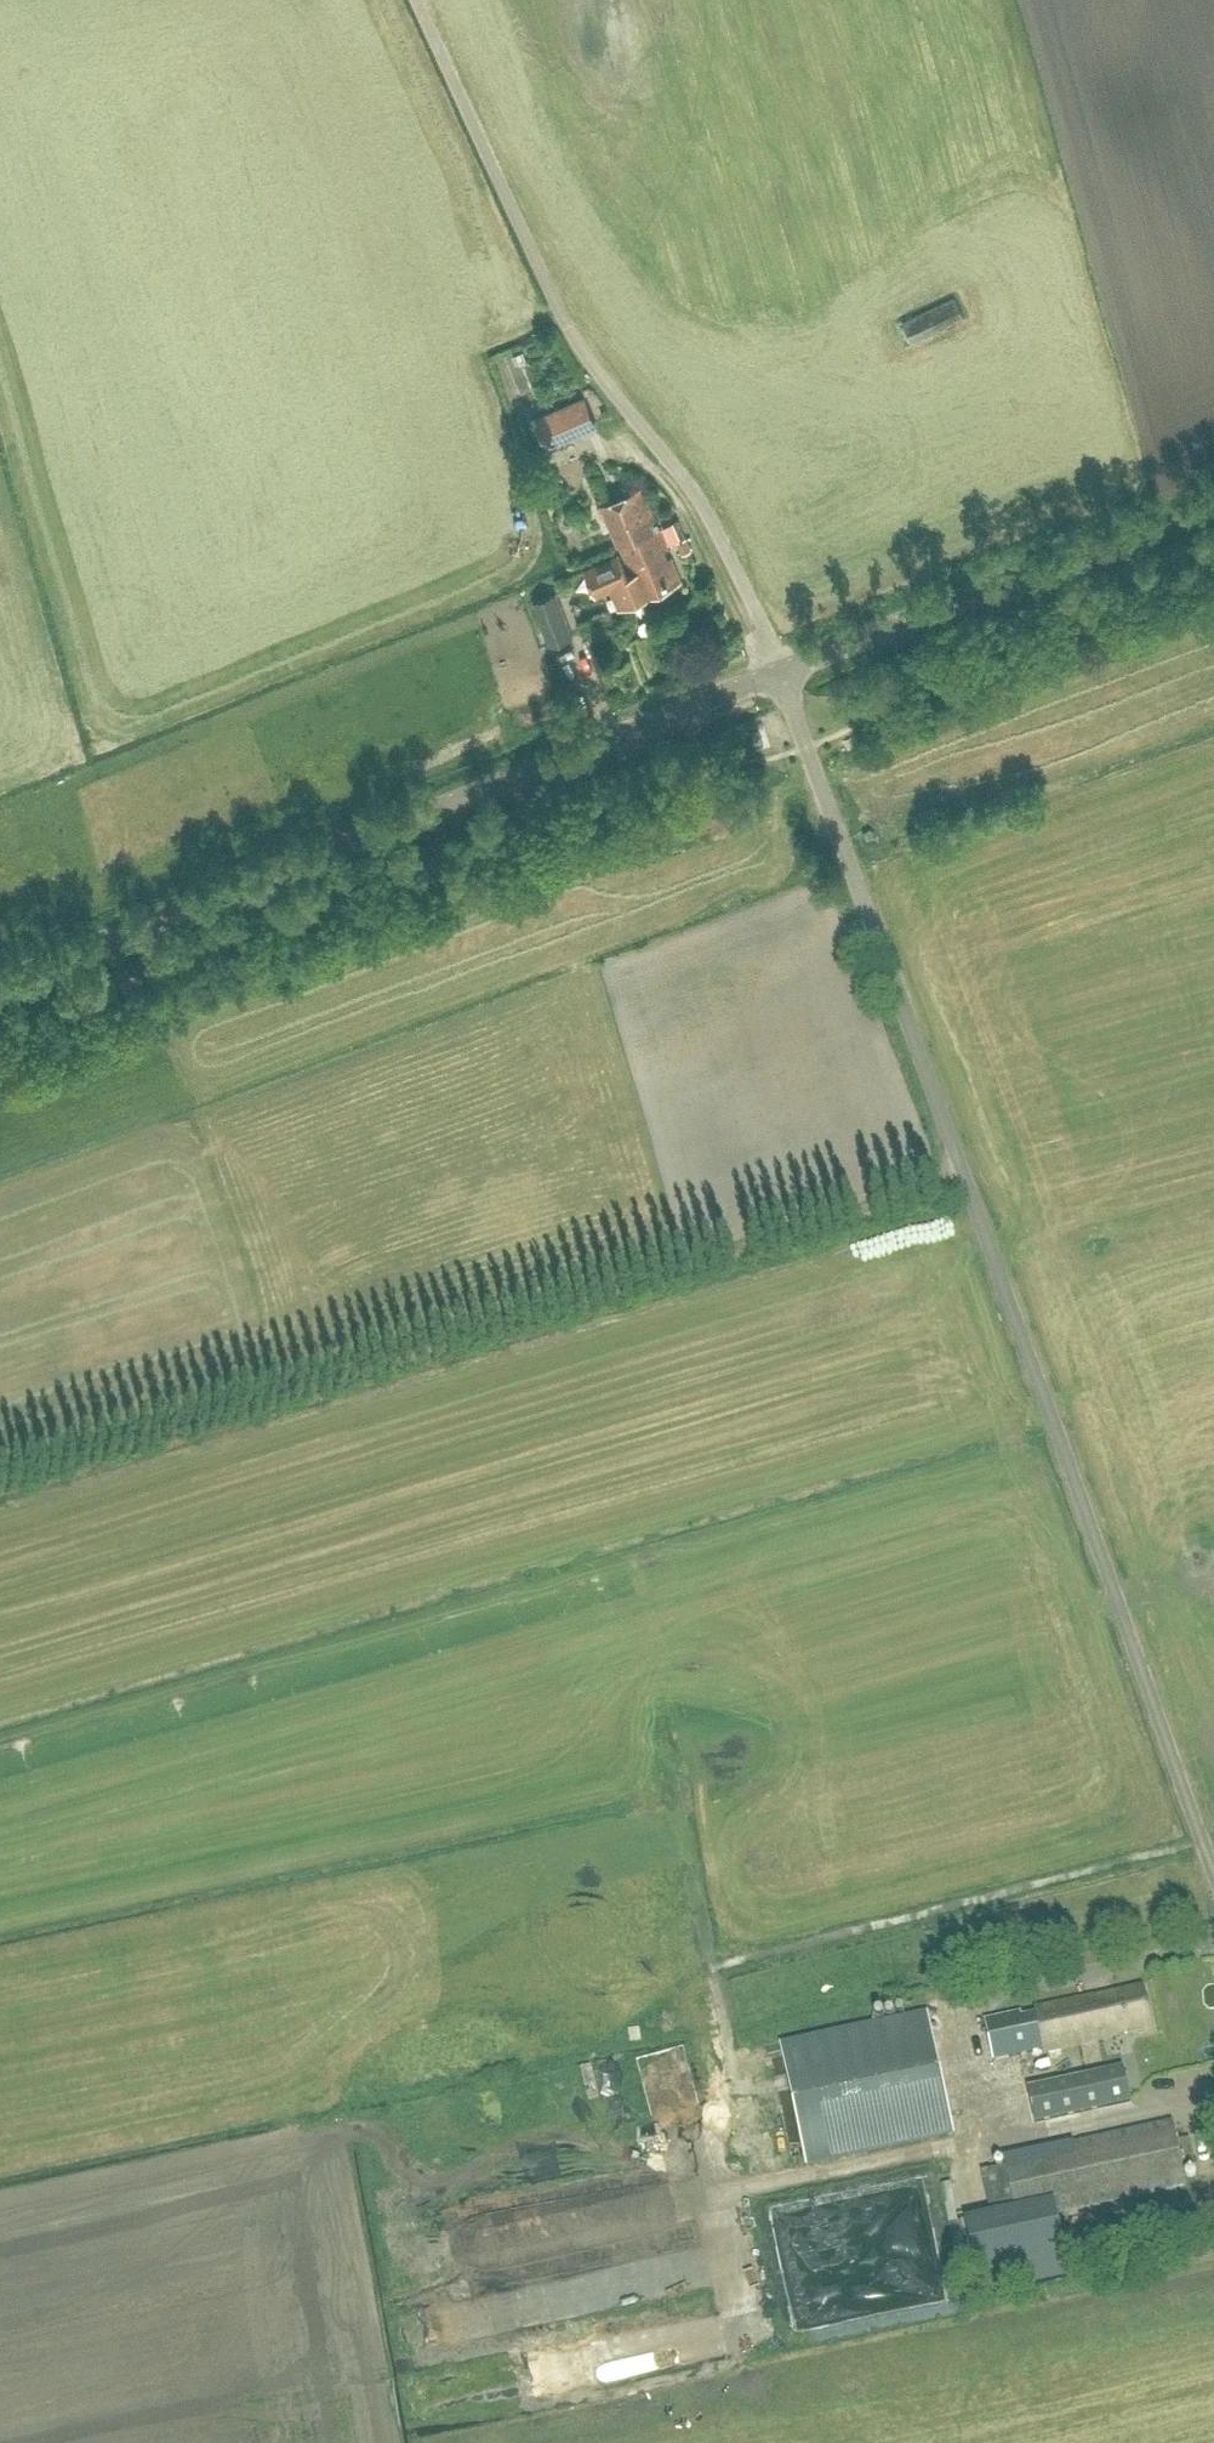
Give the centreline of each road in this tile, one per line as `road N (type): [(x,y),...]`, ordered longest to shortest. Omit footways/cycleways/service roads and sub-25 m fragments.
road 1 (unclassified): [(1213,1871),(776,670)]
road 2 (tertiary): [(0,980),(776,670)]
road 3 (unclassified): [(776,670),(699,500),(584,354),(419,0)]
road 4 (tertiary): [(776,670),(1213,497)]

